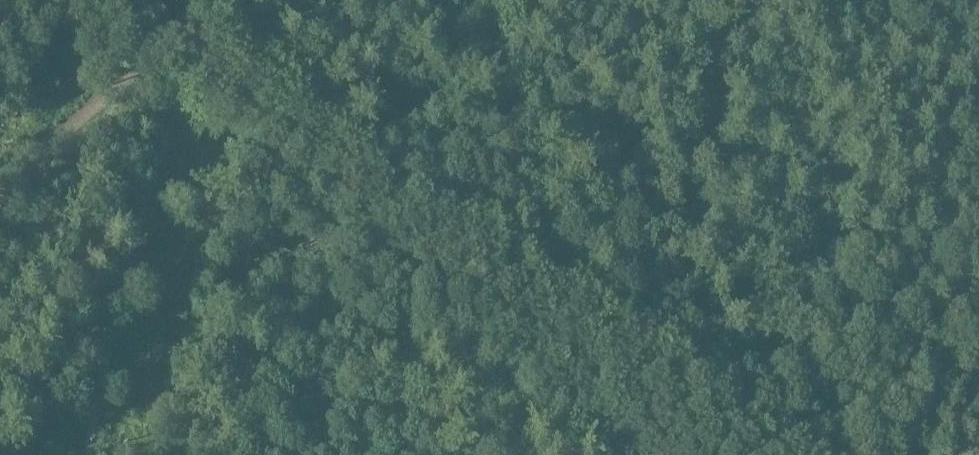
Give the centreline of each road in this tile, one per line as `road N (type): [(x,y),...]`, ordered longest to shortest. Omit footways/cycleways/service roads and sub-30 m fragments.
road 1 (track): [(0,174),(146,61),(163,57),(193,70)]

